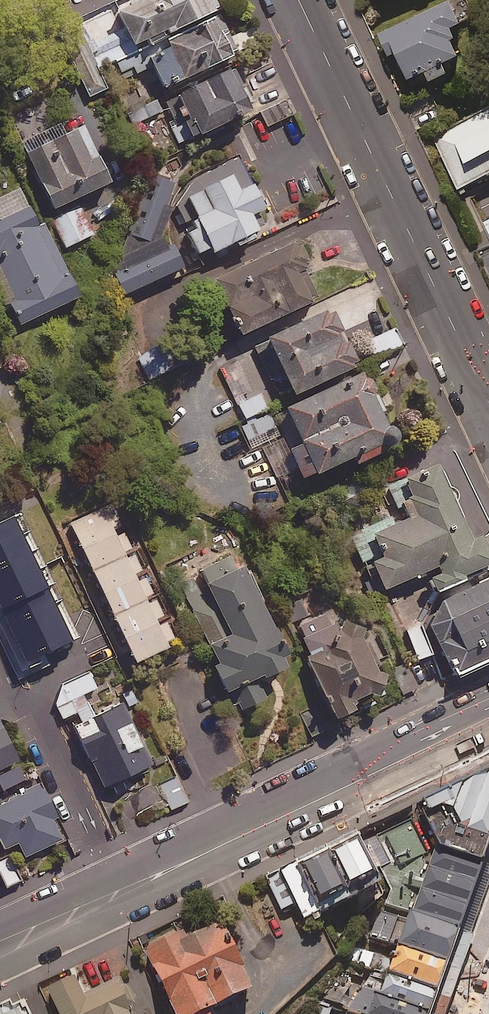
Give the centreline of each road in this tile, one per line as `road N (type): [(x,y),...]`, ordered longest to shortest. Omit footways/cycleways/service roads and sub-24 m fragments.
road 1 (tertiary): [(0,943),(488,716)]
road 2 (tertiary): [(488,399),(298,0)]

